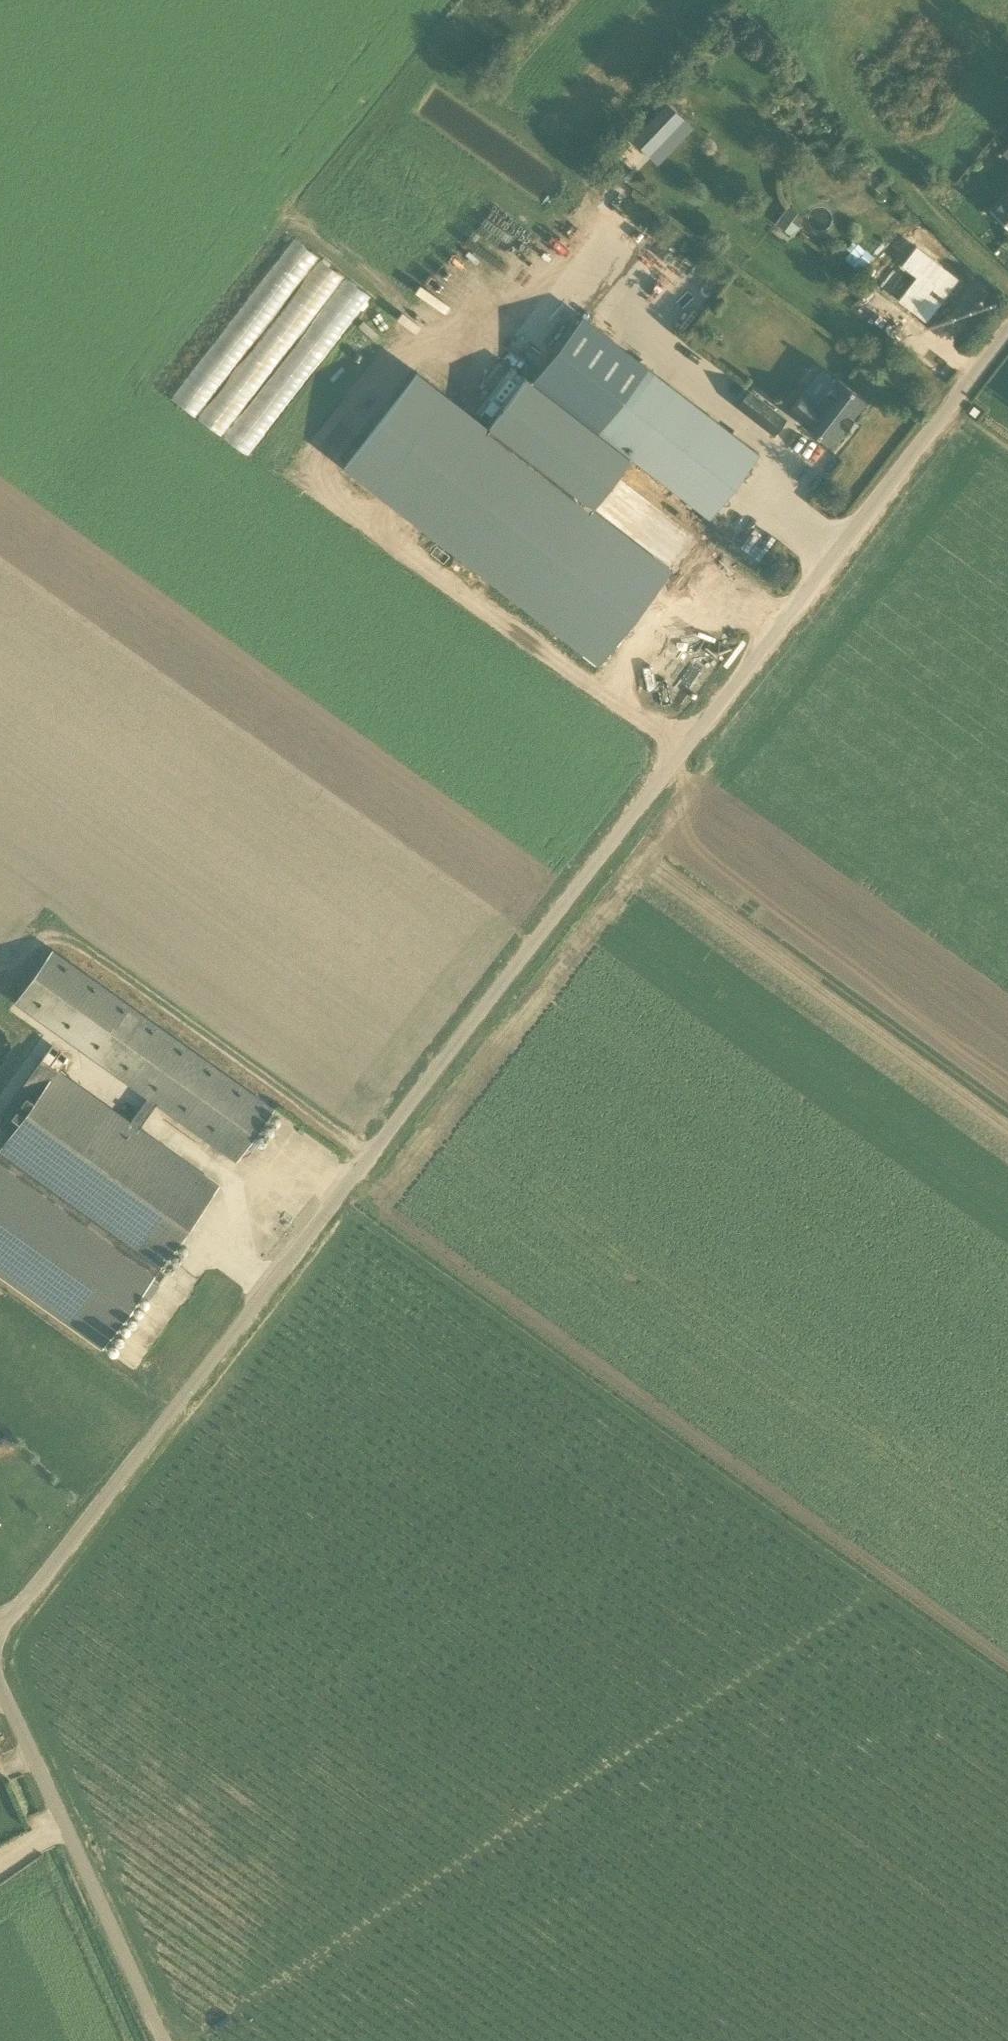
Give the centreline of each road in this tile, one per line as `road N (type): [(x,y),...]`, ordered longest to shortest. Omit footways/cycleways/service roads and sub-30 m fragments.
road 1 (unclassified): [(1007,335),(0,1636)]
road 2 (unclassified): [(158,2040),(0,1685)]

